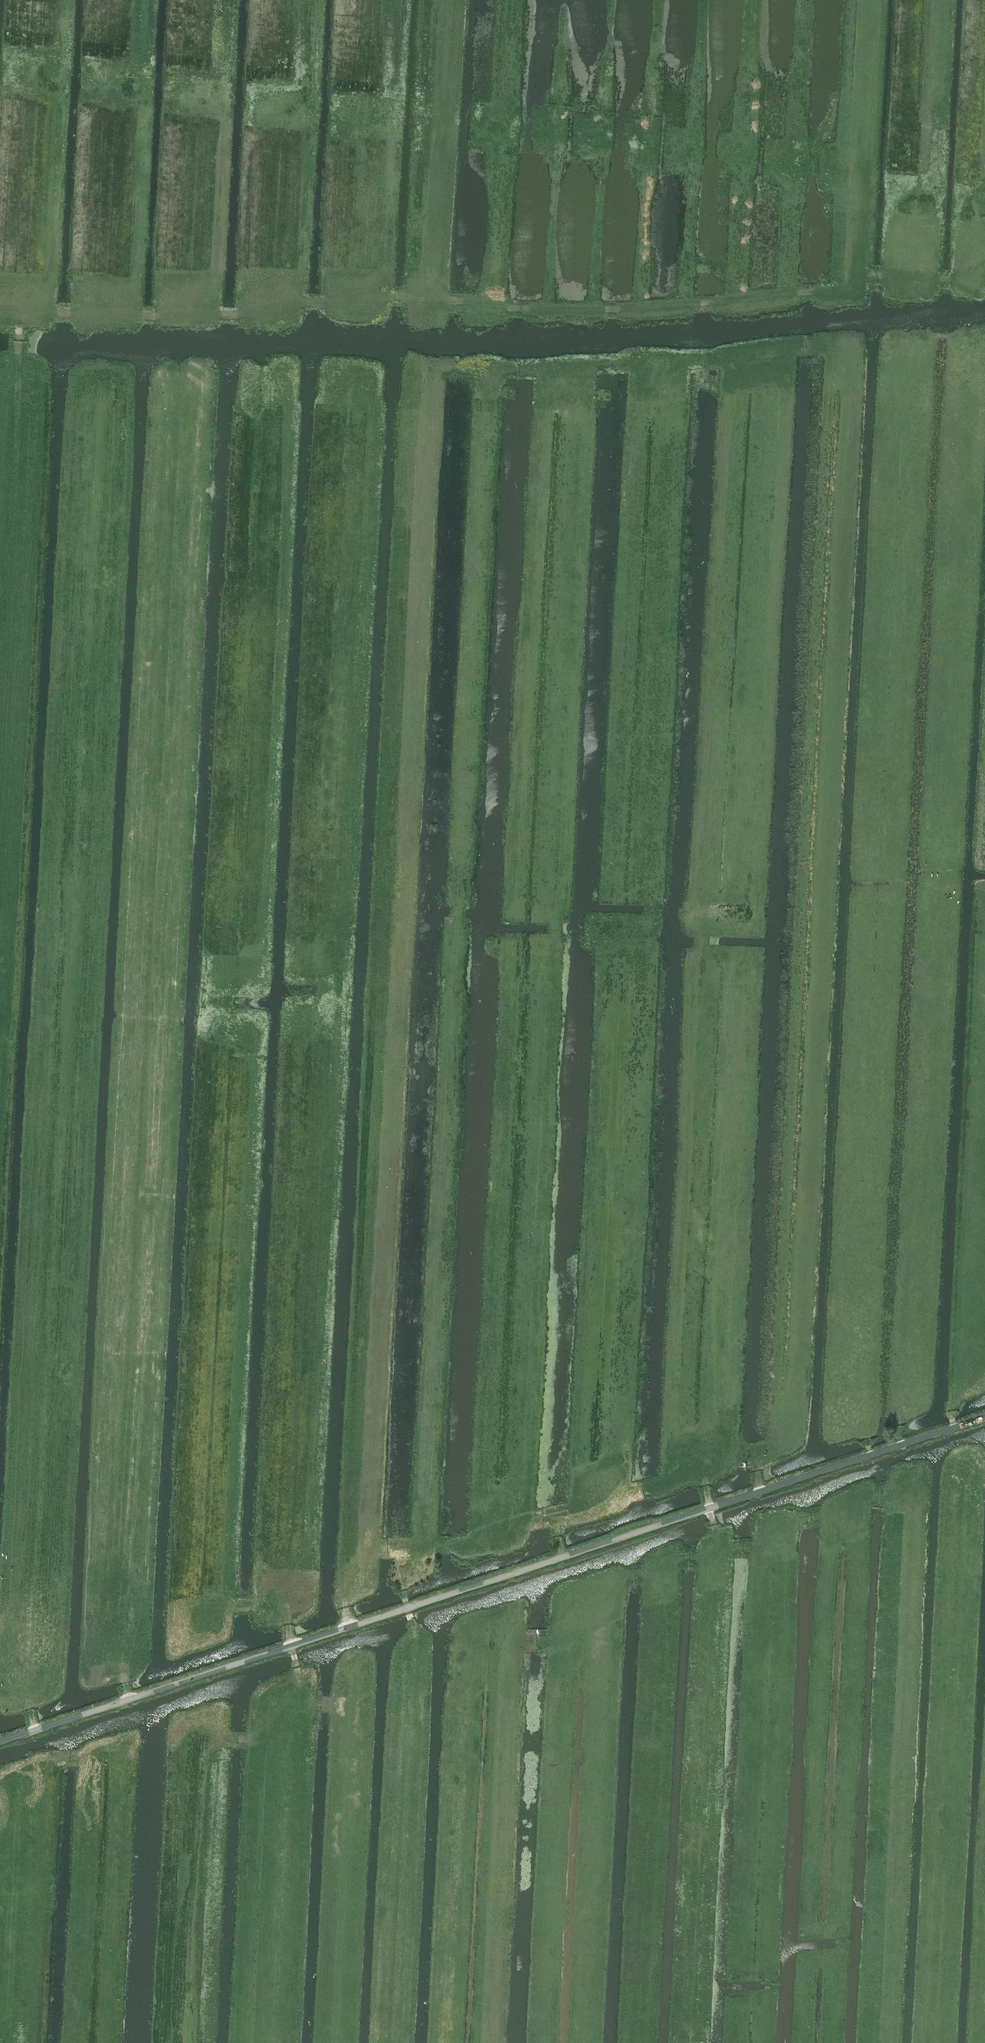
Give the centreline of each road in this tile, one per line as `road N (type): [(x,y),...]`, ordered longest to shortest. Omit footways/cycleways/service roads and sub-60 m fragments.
road 1 (unclassified): [(0,1742),(984,1418)]
road 2 (track): [(710,1593),(716,1527),(706,1490),(709,1452)]

